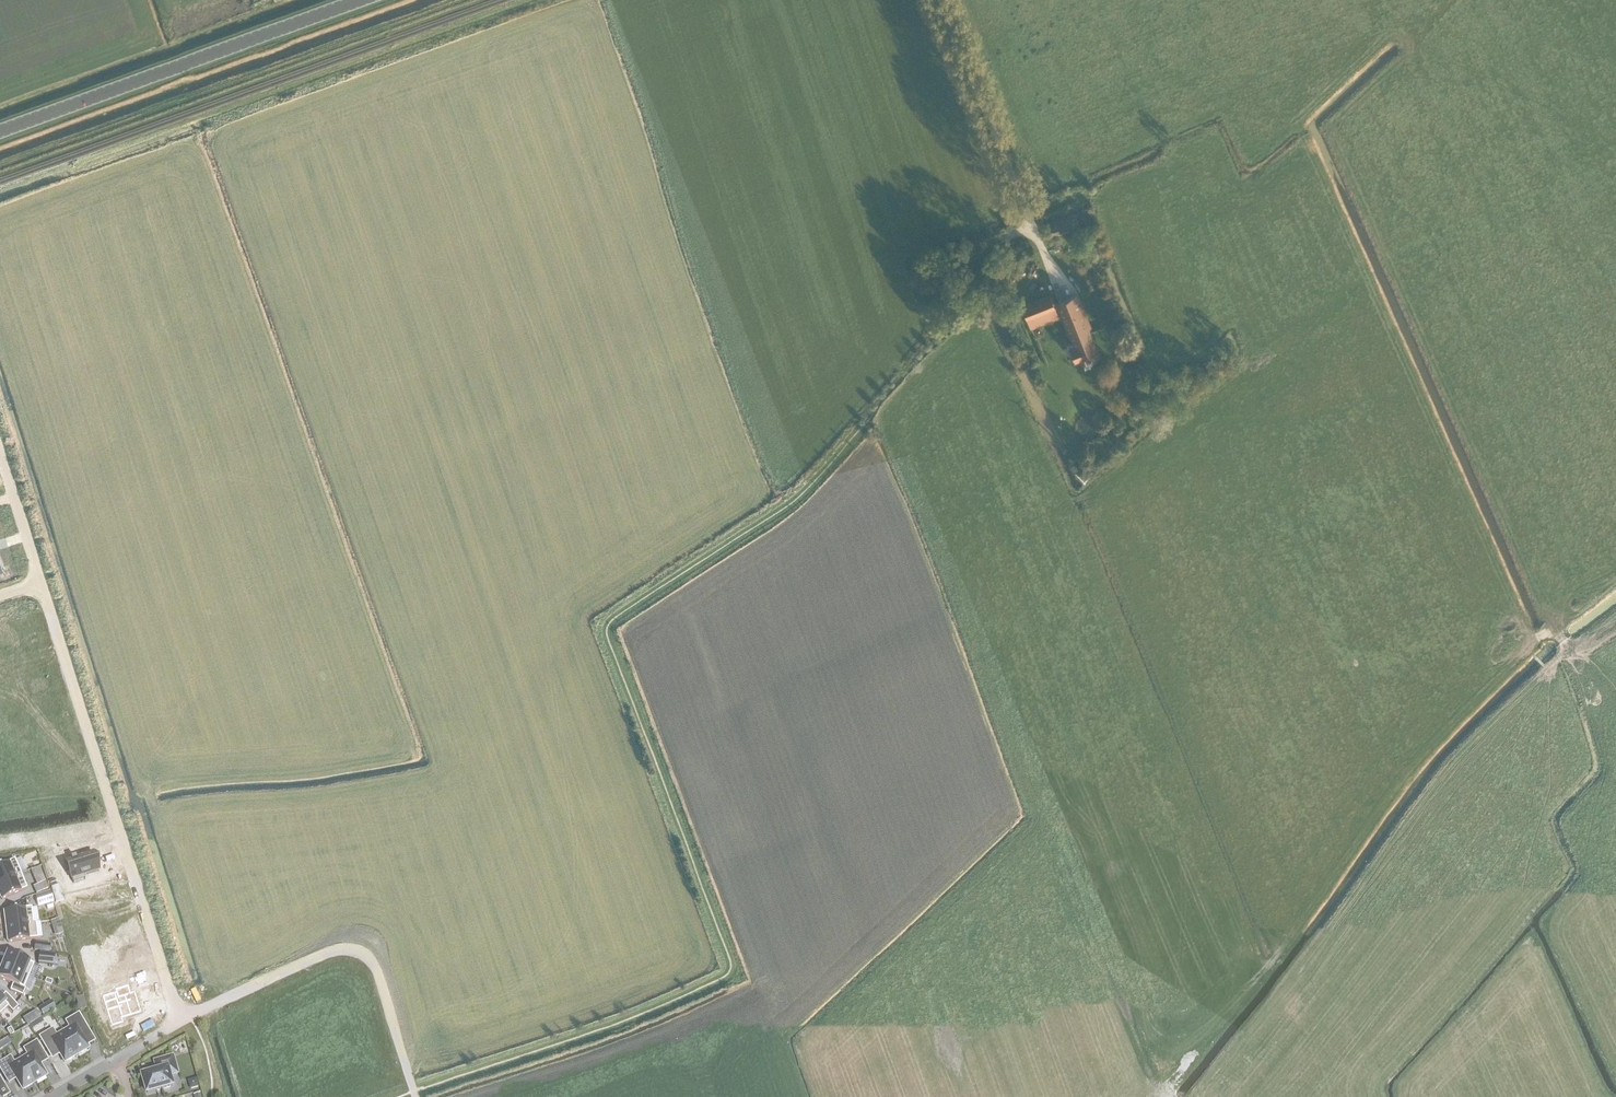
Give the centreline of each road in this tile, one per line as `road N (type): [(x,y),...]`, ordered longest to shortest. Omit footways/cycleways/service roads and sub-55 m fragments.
road 1 (residential): [(42,582),(181,1020)]
road 2 (secondary): [(359,0),(0,132)]
road 3 (residential): [(0,449),(42,582)]

